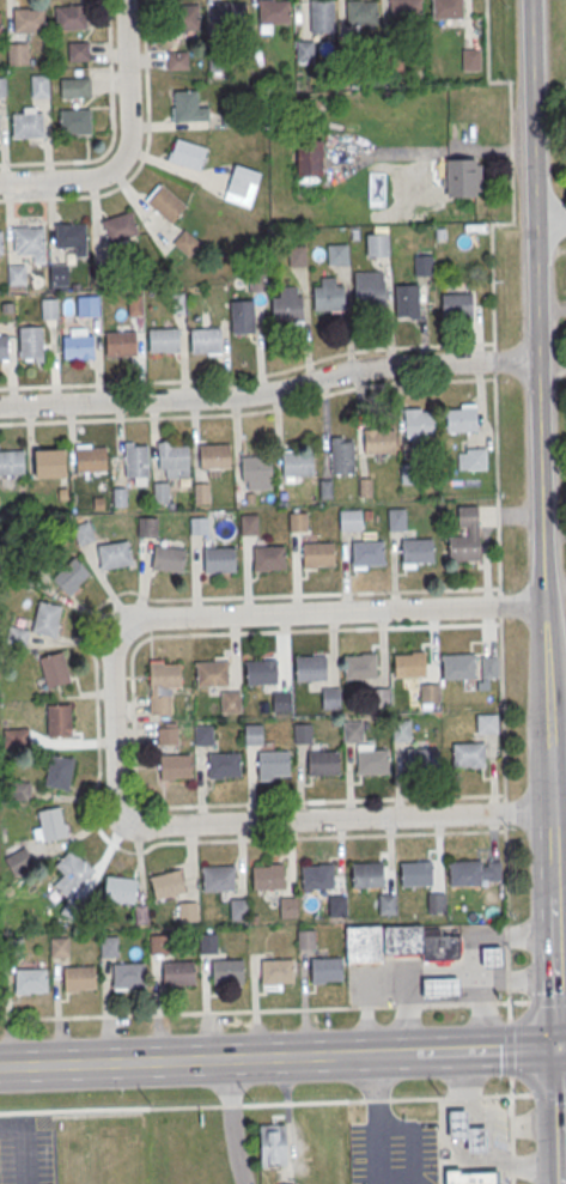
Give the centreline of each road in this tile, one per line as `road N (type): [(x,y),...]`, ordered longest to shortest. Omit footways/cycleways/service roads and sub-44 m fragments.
road 1 (tertiary): [(550,813),(534,0)]
road 2 (residential): [(0,407),(239,396),(375,368),(540,360)]
road 3 (residential): [(550,813),(158,826),(128,814),(115,793),(112,717)]
road 4 (residential): [(112,717),(114,646),(146,620),(544,606)]
road 5 (secondary): [(0,1067),(333,1056)]
road 6 (residential): [(123,0),(128,138),(120,162),(93,178),(0,183)]
road 7 (tertiary): [(555,1049),(550,813)]
road 8 (secondary): [(410,1054),(555,1049)]
road 9 (tertiary): [(555,1049),(558,1183)]

